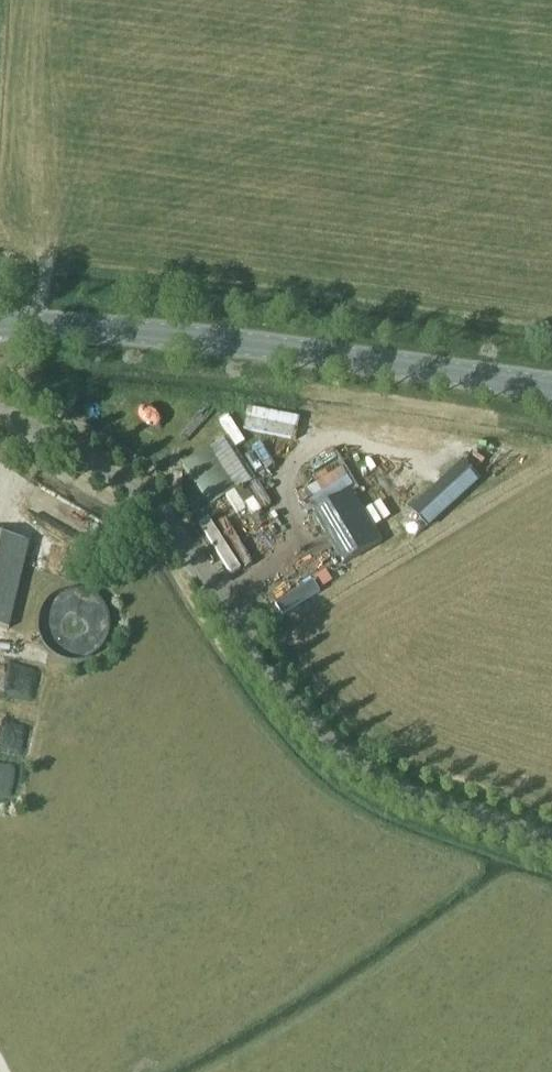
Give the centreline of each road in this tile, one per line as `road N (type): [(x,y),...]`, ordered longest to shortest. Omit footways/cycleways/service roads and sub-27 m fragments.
road 1 (unclassified): [(551,848),(419,803),(337,754),(168,525),(138,496),(0,408)]
road 2 (tertiary): [(551,387),(284,348),(0,325)]

